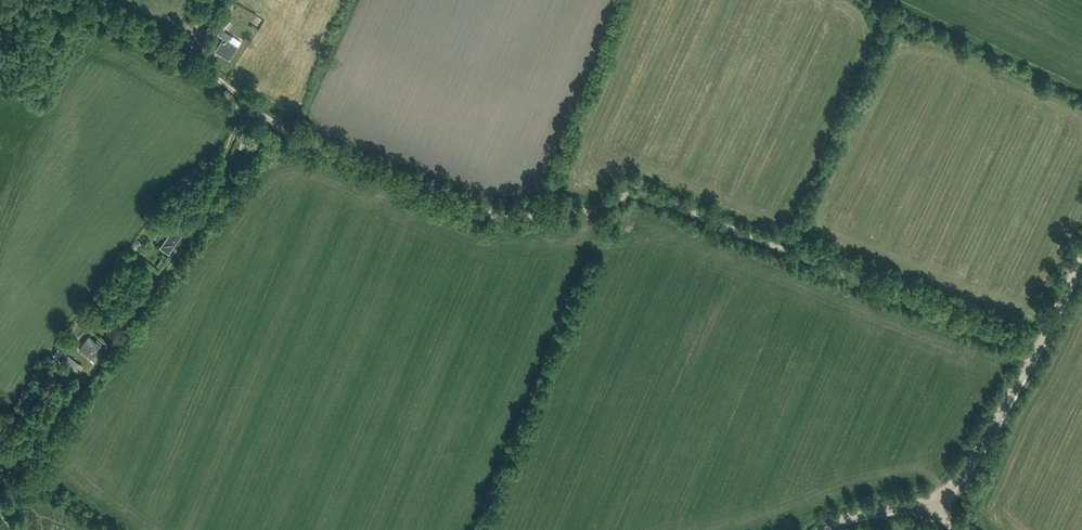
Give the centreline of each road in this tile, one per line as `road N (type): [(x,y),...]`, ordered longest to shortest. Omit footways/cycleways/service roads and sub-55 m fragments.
road 1 (track): [(1033,350),(619,188),(557,212),(478,209),(285,139),(180,51)]
road 2 (track): [(254,120),(235,145),(216,207),(34,452)]
road 3 (track): [(921,503),(958,478),(1033,350)]

